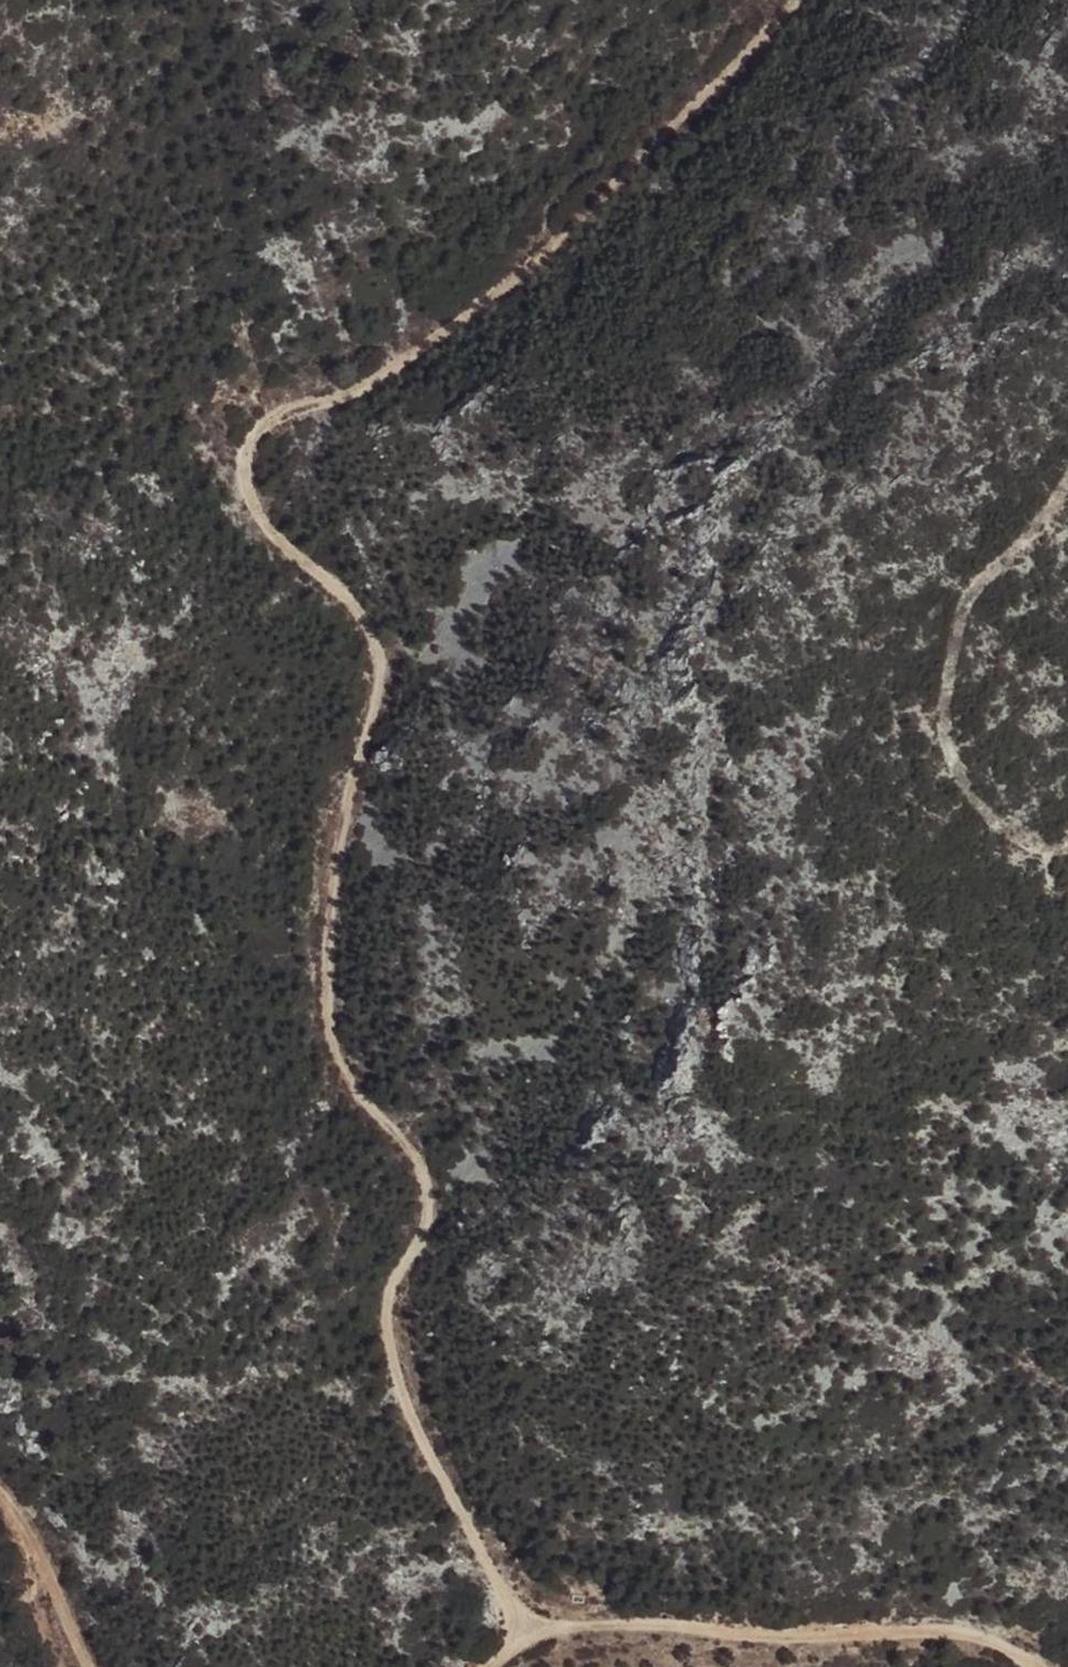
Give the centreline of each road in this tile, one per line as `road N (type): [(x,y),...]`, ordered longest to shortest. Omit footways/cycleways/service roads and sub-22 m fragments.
road 1 (track): [(536,1586),(404,1293),(465,1183),(351,1025),(371,808),(413,622),(269,443),(309,384),(628,188),(801,0)]
road 2 (track): [(1067,1638),(997,1593),(536,1586)]
road 3 (track): [(0,1460),(136,1666)]

